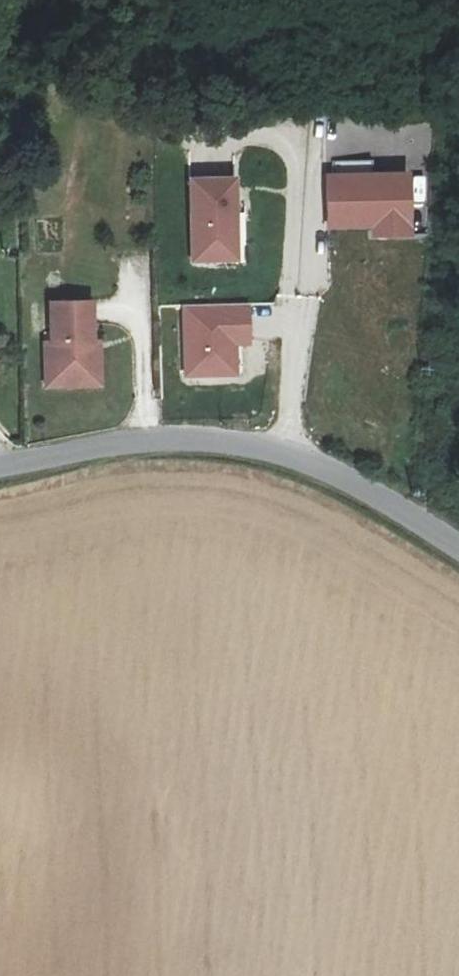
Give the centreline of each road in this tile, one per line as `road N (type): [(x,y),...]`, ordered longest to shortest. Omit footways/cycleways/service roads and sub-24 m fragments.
road 1 (unclassified): [(0,466),(129,442),(245,446),(347,481),(458,549)]

